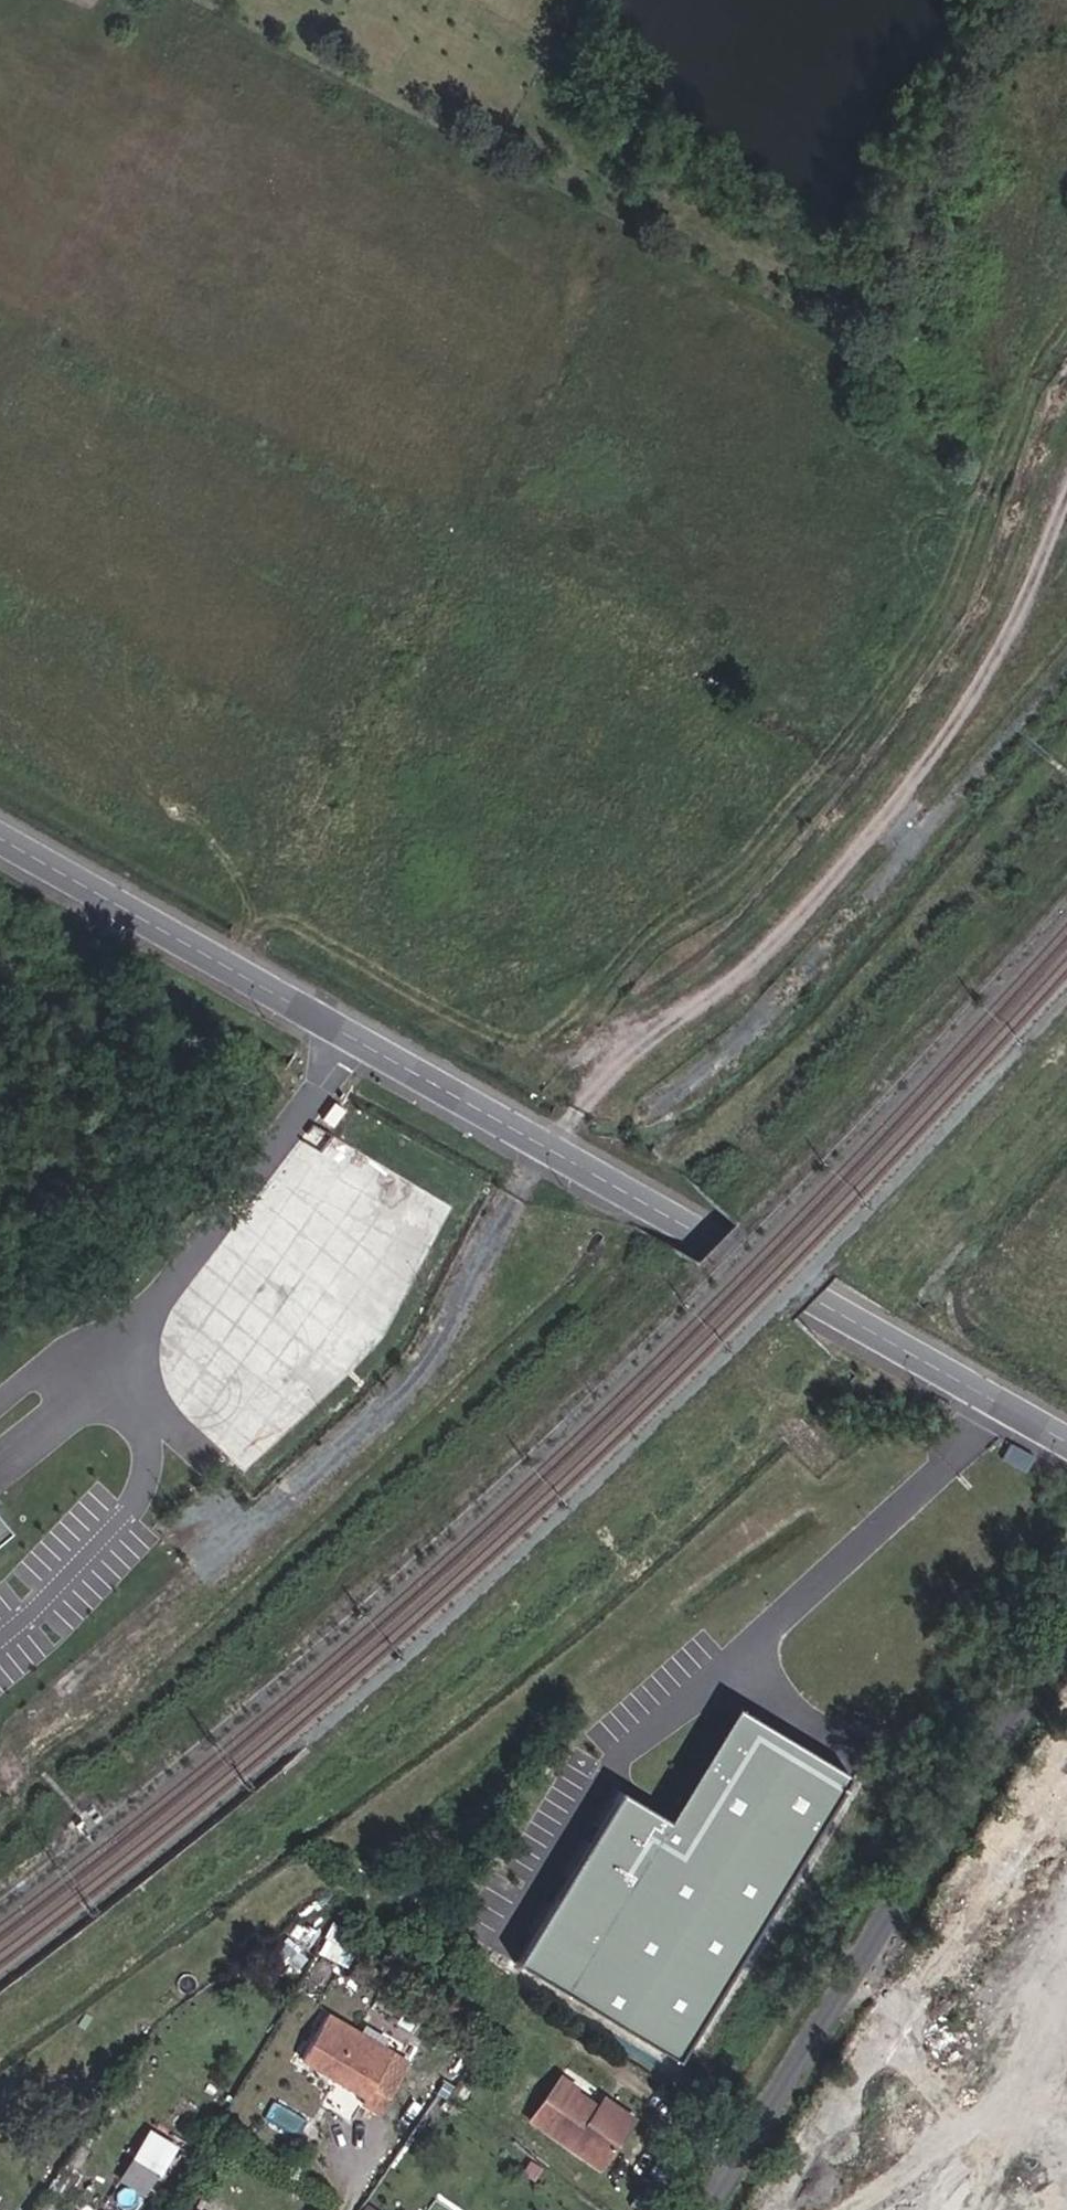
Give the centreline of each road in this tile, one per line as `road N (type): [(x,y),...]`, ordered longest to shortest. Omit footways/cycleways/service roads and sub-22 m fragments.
road 1 (residential): [(1066,1443),(0,839)]
road 2 (residential): [(1066,1642),(952,1835),(705,2209)]

